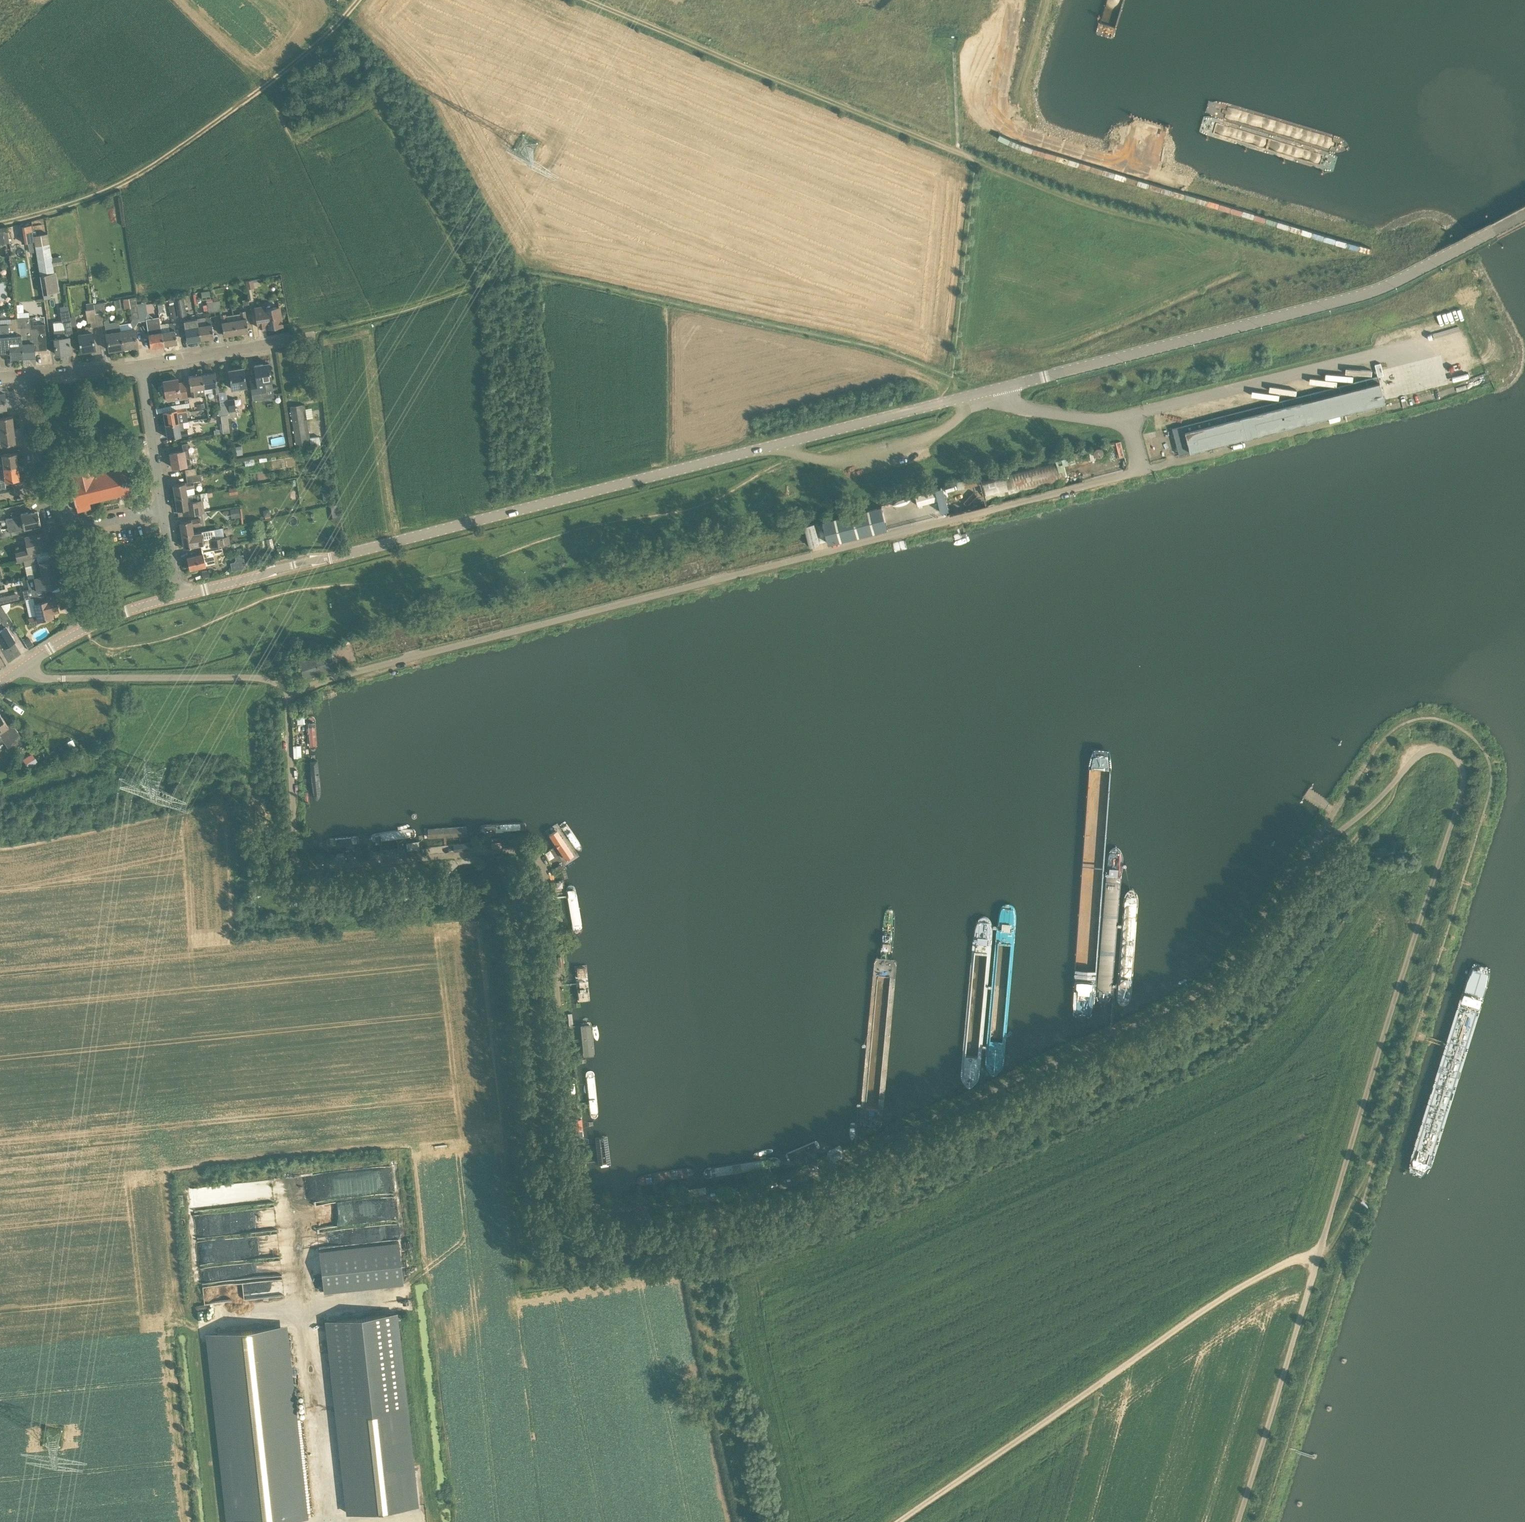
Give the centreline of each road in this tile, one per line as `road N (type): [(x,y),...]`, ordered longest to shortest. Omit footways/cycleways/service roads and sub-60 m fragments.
road 1 (residential): [(1305,856),(1224,971),(1190,1000),(766,1194),(596,1218),(580,1213),(541,860),(521,850),(304,872),(286,690)]
road 2 (tertiary): [(180,596),(1364,294),(1524,216)]
road 3 (unclassified): [(1236,1521),(1461,793),(1458,760),(1434,748),(1421,753),(1305,856)]
road 4 (track): [(1319,1252),(1227,1294),(897,1521)]
road 5 (track): [(975,160),(591,0)]
road 6 (track): [(335,25),(271,83),(122,186),(0,220)]
road 7 (unclassified): [(286,690),(264,677),(35,678),(25,666)]
road 8 (residential): [(143,366),(314,334)]
road 9 (residential): [(163,510),(143,366)]
road 10 (residential): [(14,376),(143,366)]

